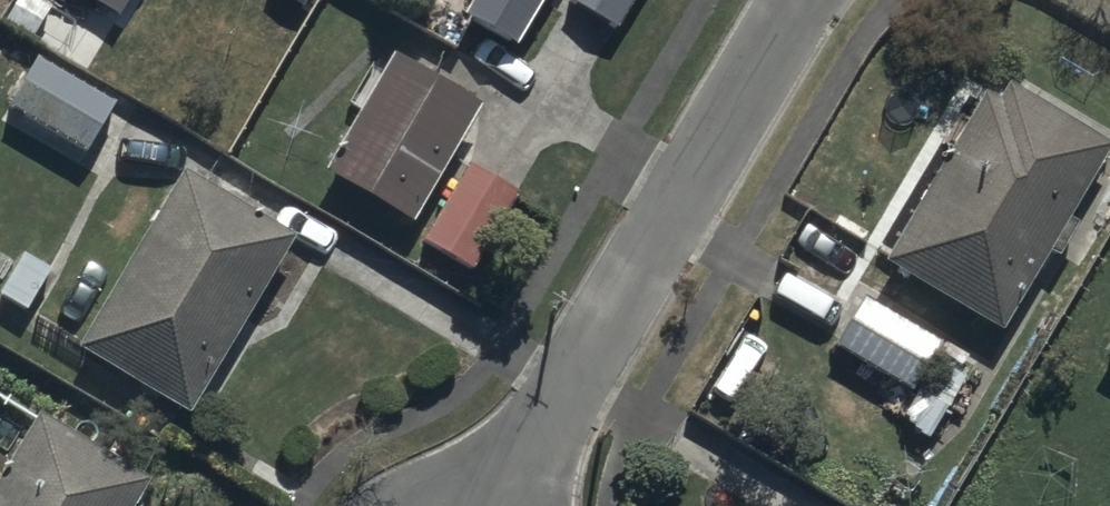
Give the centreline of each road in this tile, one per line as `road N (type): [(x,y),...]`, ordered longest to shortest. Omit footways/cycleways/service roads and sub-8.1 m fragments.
road 1 (residential): [(796,0),(498,505)]

